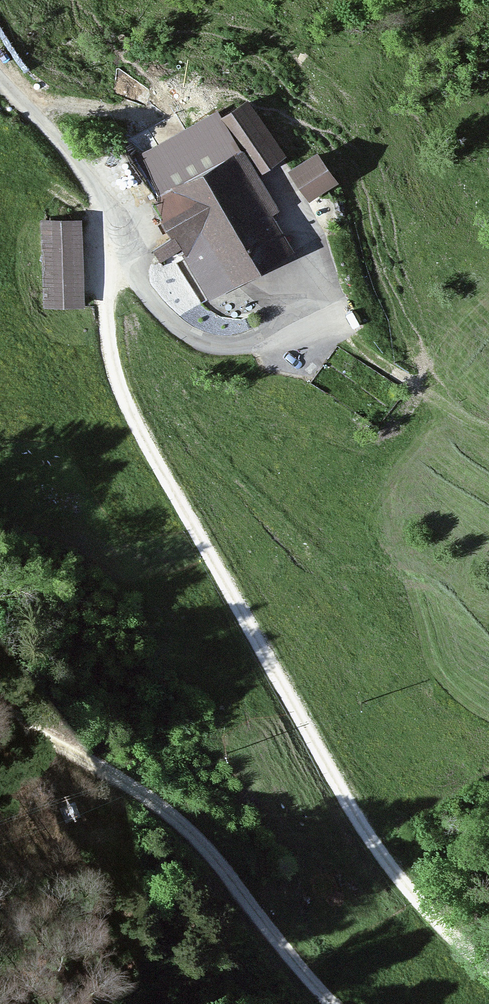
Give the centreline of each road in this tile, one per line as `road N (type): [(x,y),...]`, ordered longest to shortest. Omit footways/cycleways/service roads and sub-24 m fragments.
road 1 (track): [(488,966),(435,922),(373,848),(121,388),(103,299),(114,234)]
road 2 (track): [(0,708),(162,808),(207,851),(330,1003)]
road 3 (unclassified): [(0,79),(79,167),(114,234)]

